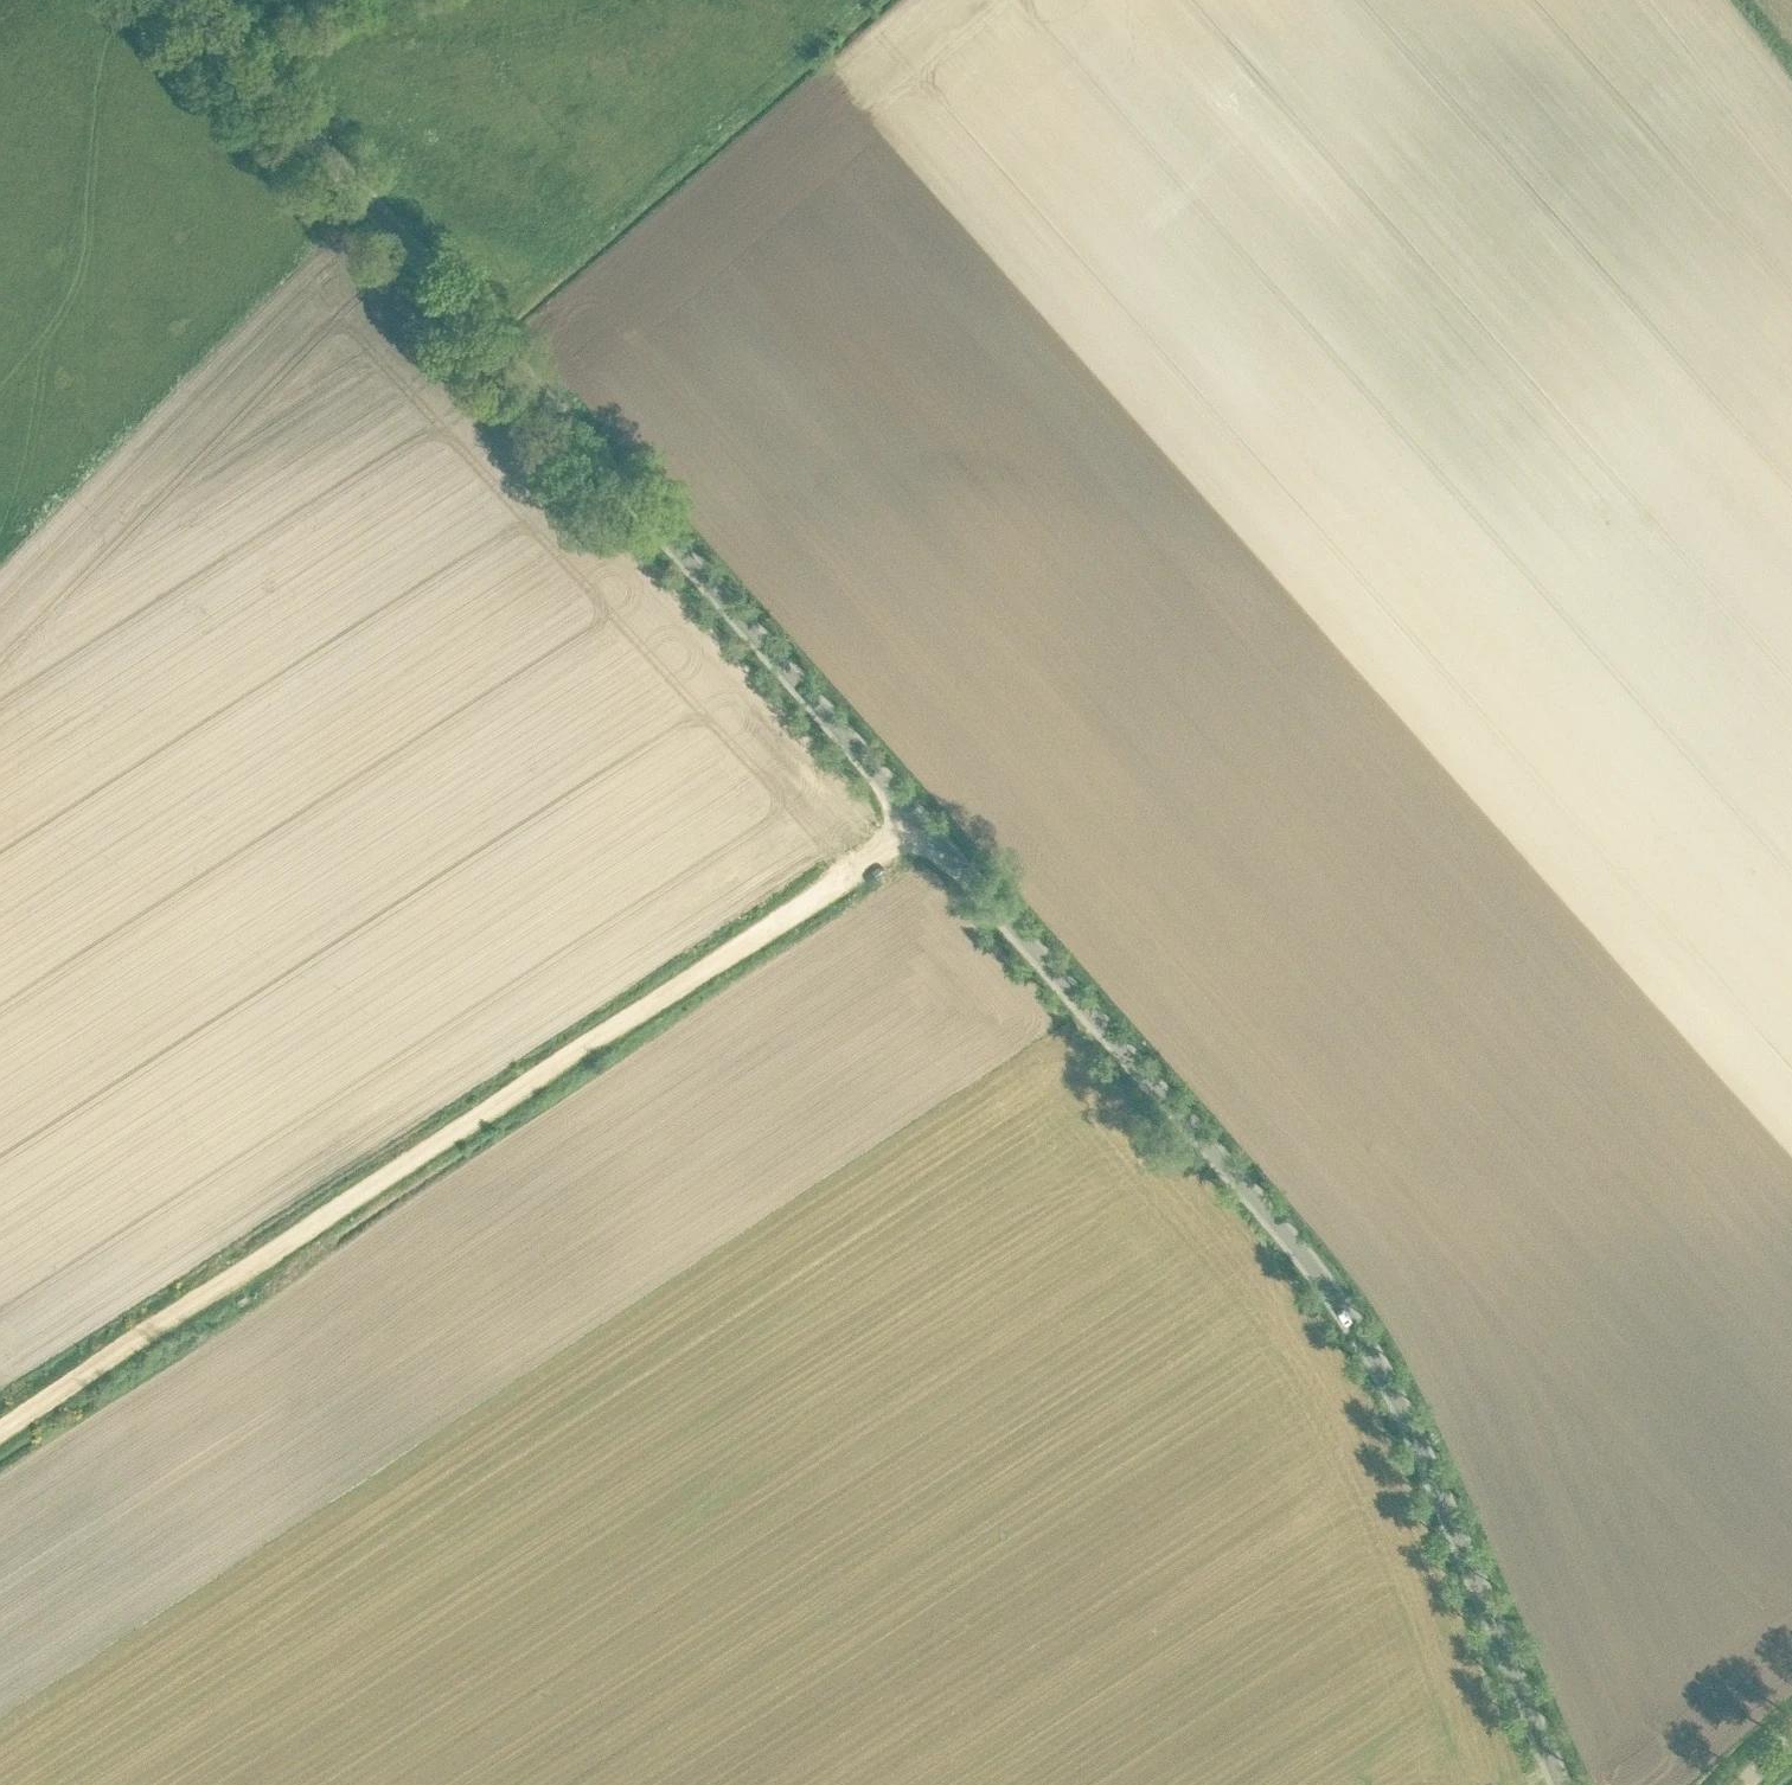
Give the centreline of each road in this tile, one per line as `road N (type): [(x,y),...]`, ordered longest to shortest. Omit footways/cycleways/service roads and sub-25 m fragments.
road 1 (tertiary): [(1560,1784),(1400,1401),(1303,1249),(192,0)]
road 2 (track): [(0,1430),(921,819)]
road 3 (track): [(0,432),(6,385),(77,167),(73,63),(93,0)]

